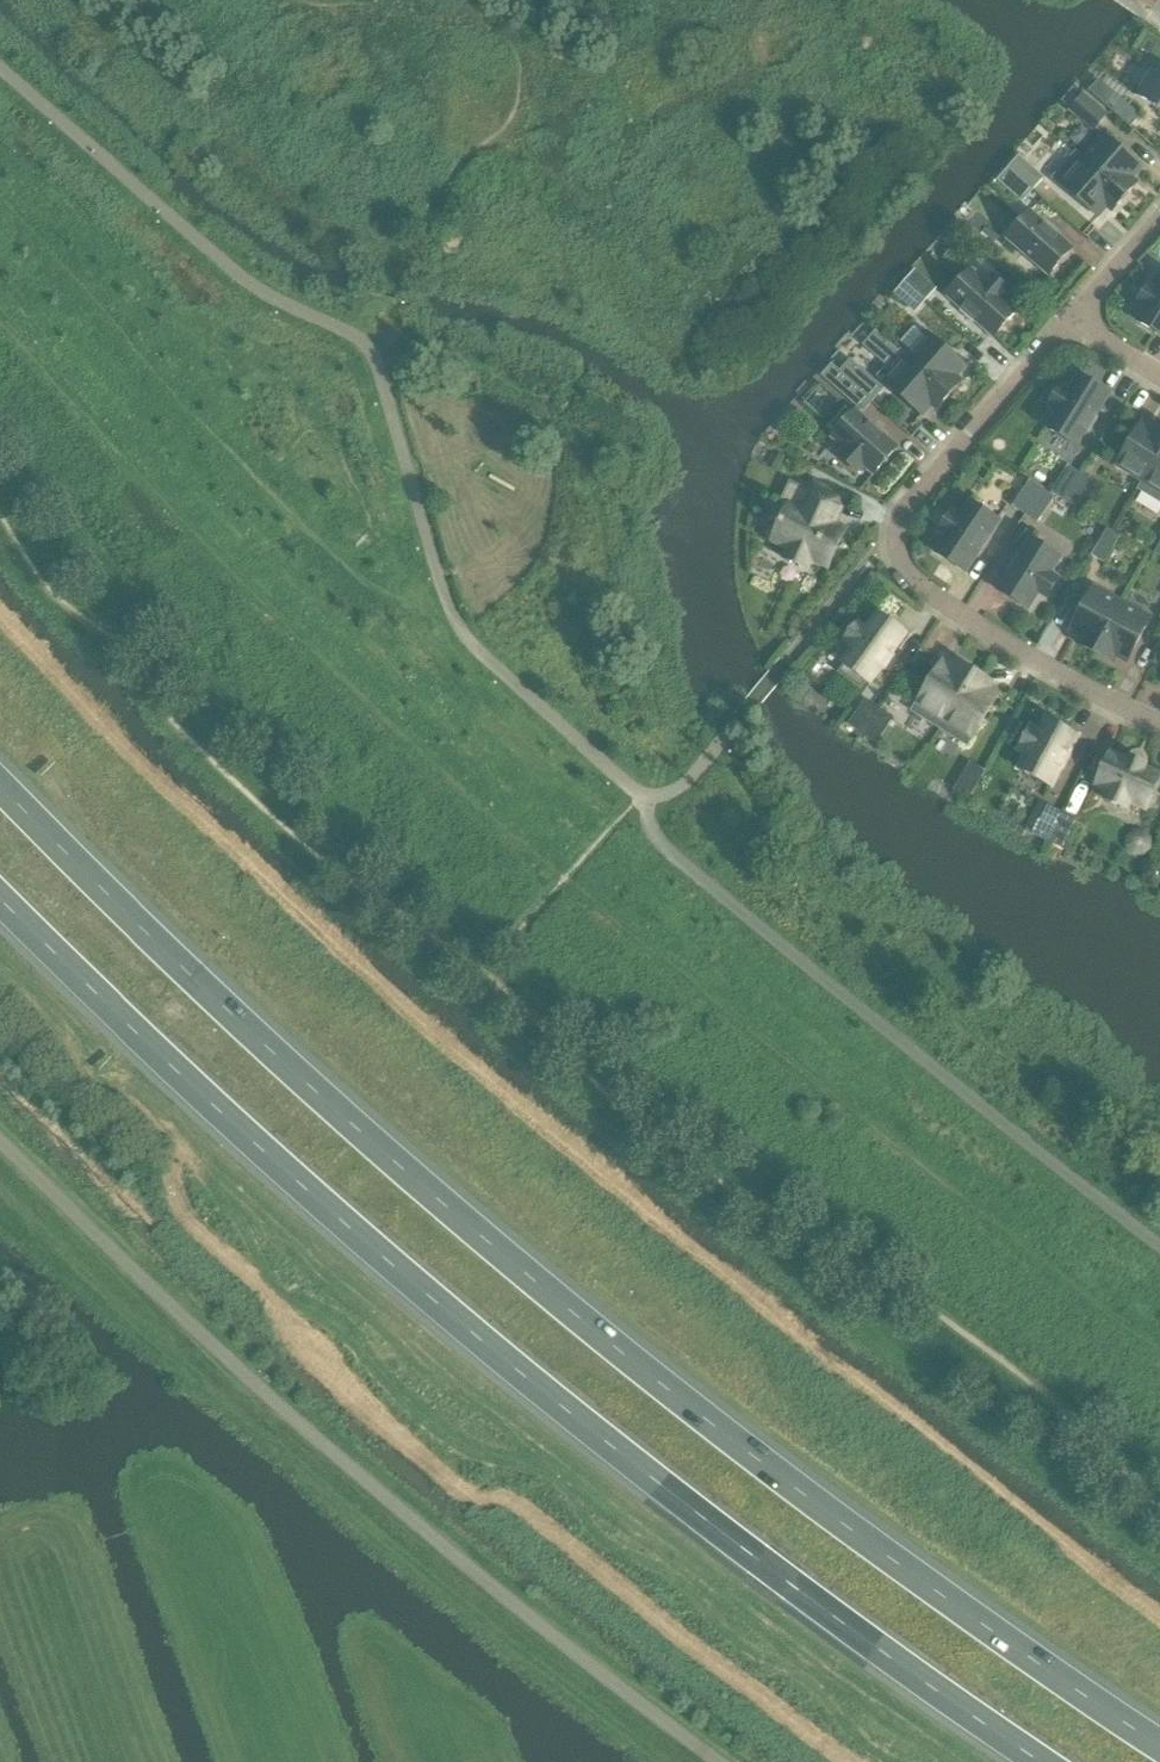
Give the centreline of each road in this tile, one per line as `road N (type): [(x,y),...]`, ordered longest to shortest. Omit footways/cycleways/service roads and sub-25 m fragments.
road 1 (track): [(0,518),(70,610),(120,644),(167,711),(333,871),(482,969),(722,1189),(882,1279),(1029,1384),(1159,1507)]
road 2 (trunk): [(1159,1745),(946,1599),(574,1316),(312,1090),(0,786)]
road 3 (trunk): [(0,901),(261,1150),(528,1381),(884,1653),(1042,1761)]
road 4 (residential): [(1159,728),(927,594),(900,558),(897,527),(929,477),(1070,320)]
road 5 (residential): [(1070,320),(1159,221)]

